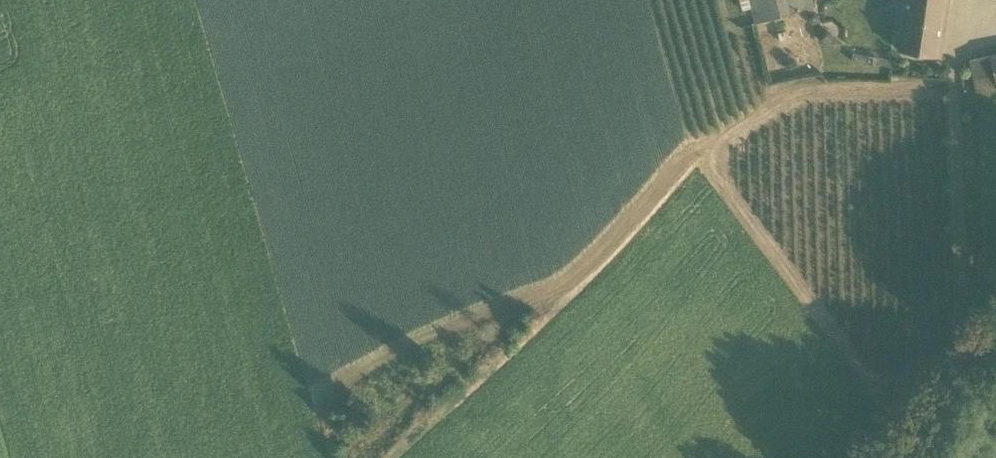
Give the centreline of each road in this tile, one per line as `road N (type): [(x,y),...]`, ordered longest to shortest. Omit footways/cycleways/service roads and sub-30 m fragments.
road 1 (unclassified): [(900,457),(995,349)]

